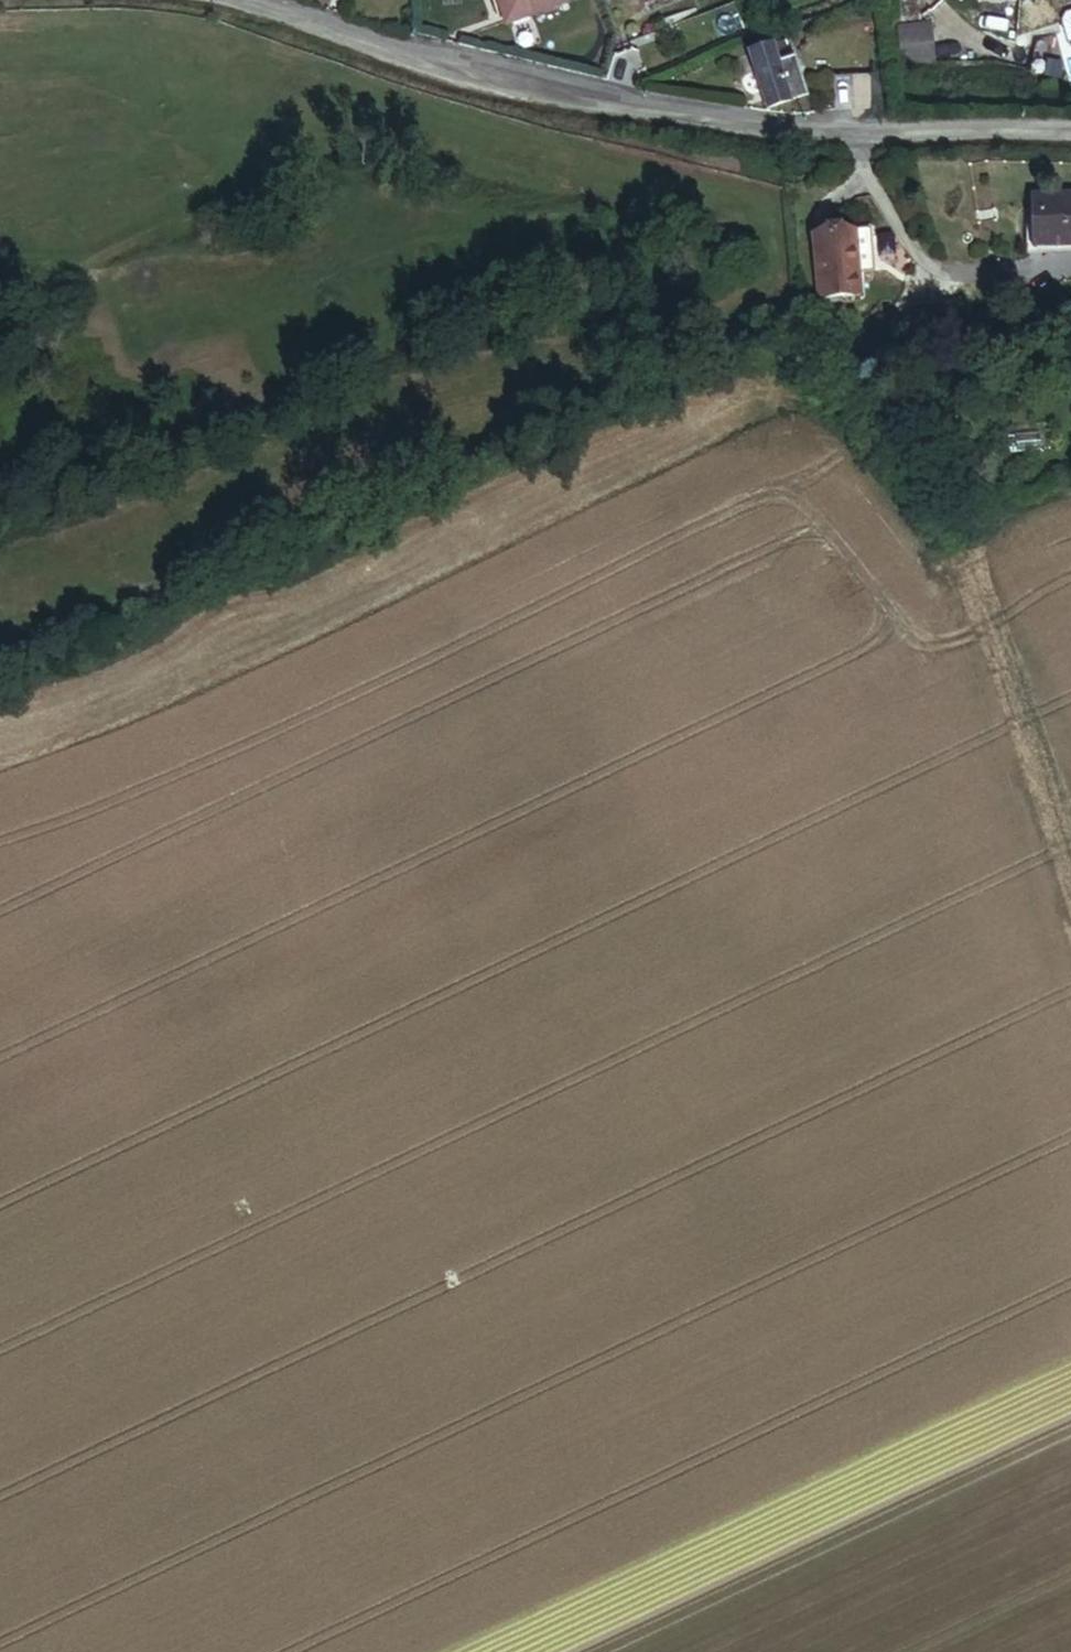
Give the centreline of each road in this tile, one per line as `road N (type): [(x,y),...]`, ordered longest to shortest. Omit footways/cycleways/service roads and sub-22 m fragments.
road 1 (residential): [(252,0),(481,70),(795,132),(1070,135)]

